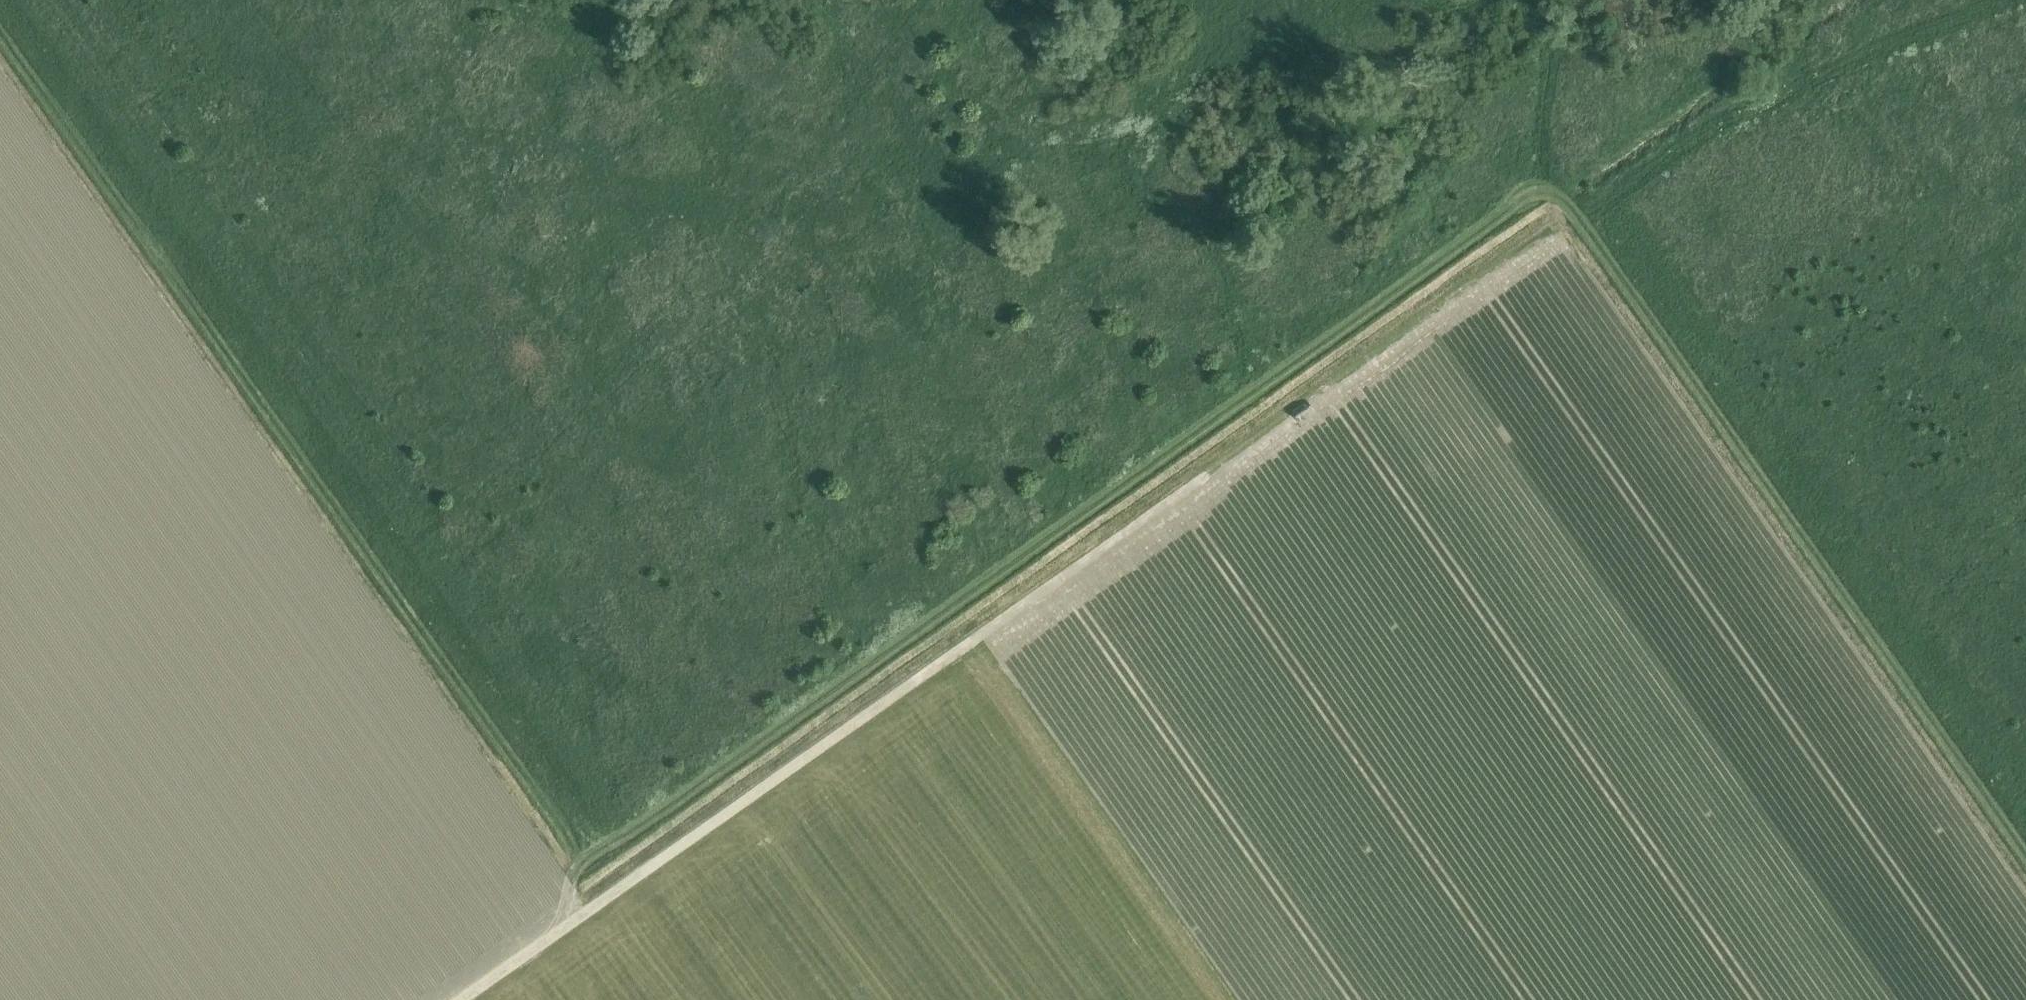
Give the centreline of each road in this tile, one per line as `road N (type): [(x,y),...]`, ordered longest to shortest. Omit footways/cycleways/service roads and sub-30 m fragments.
road 1 (track): [(1201,480),(462,999)]

